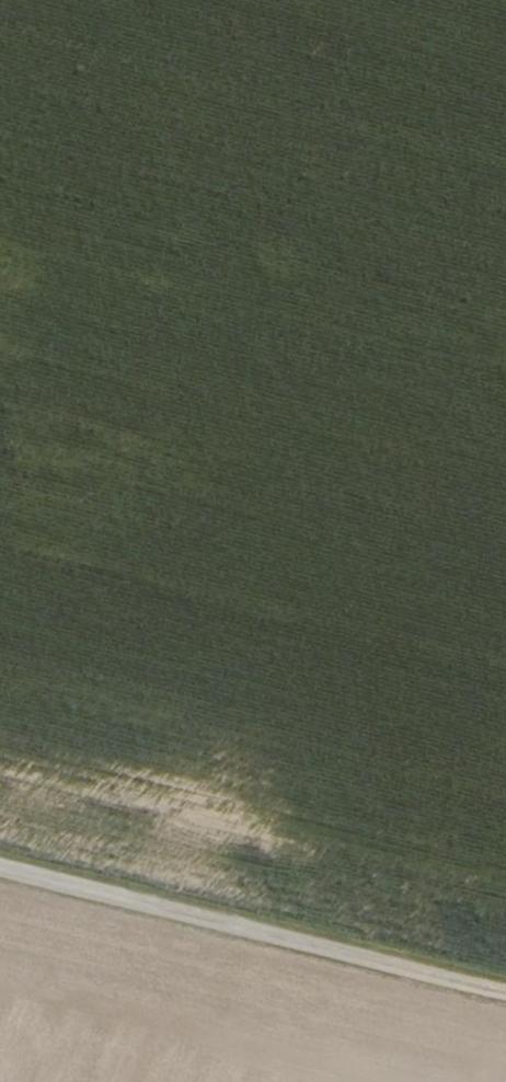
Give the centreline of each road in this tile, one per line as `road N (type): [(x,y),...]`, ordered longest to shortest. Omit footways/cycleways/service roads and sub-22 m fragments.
road 1 (track): [(0,865),(505,995)]

